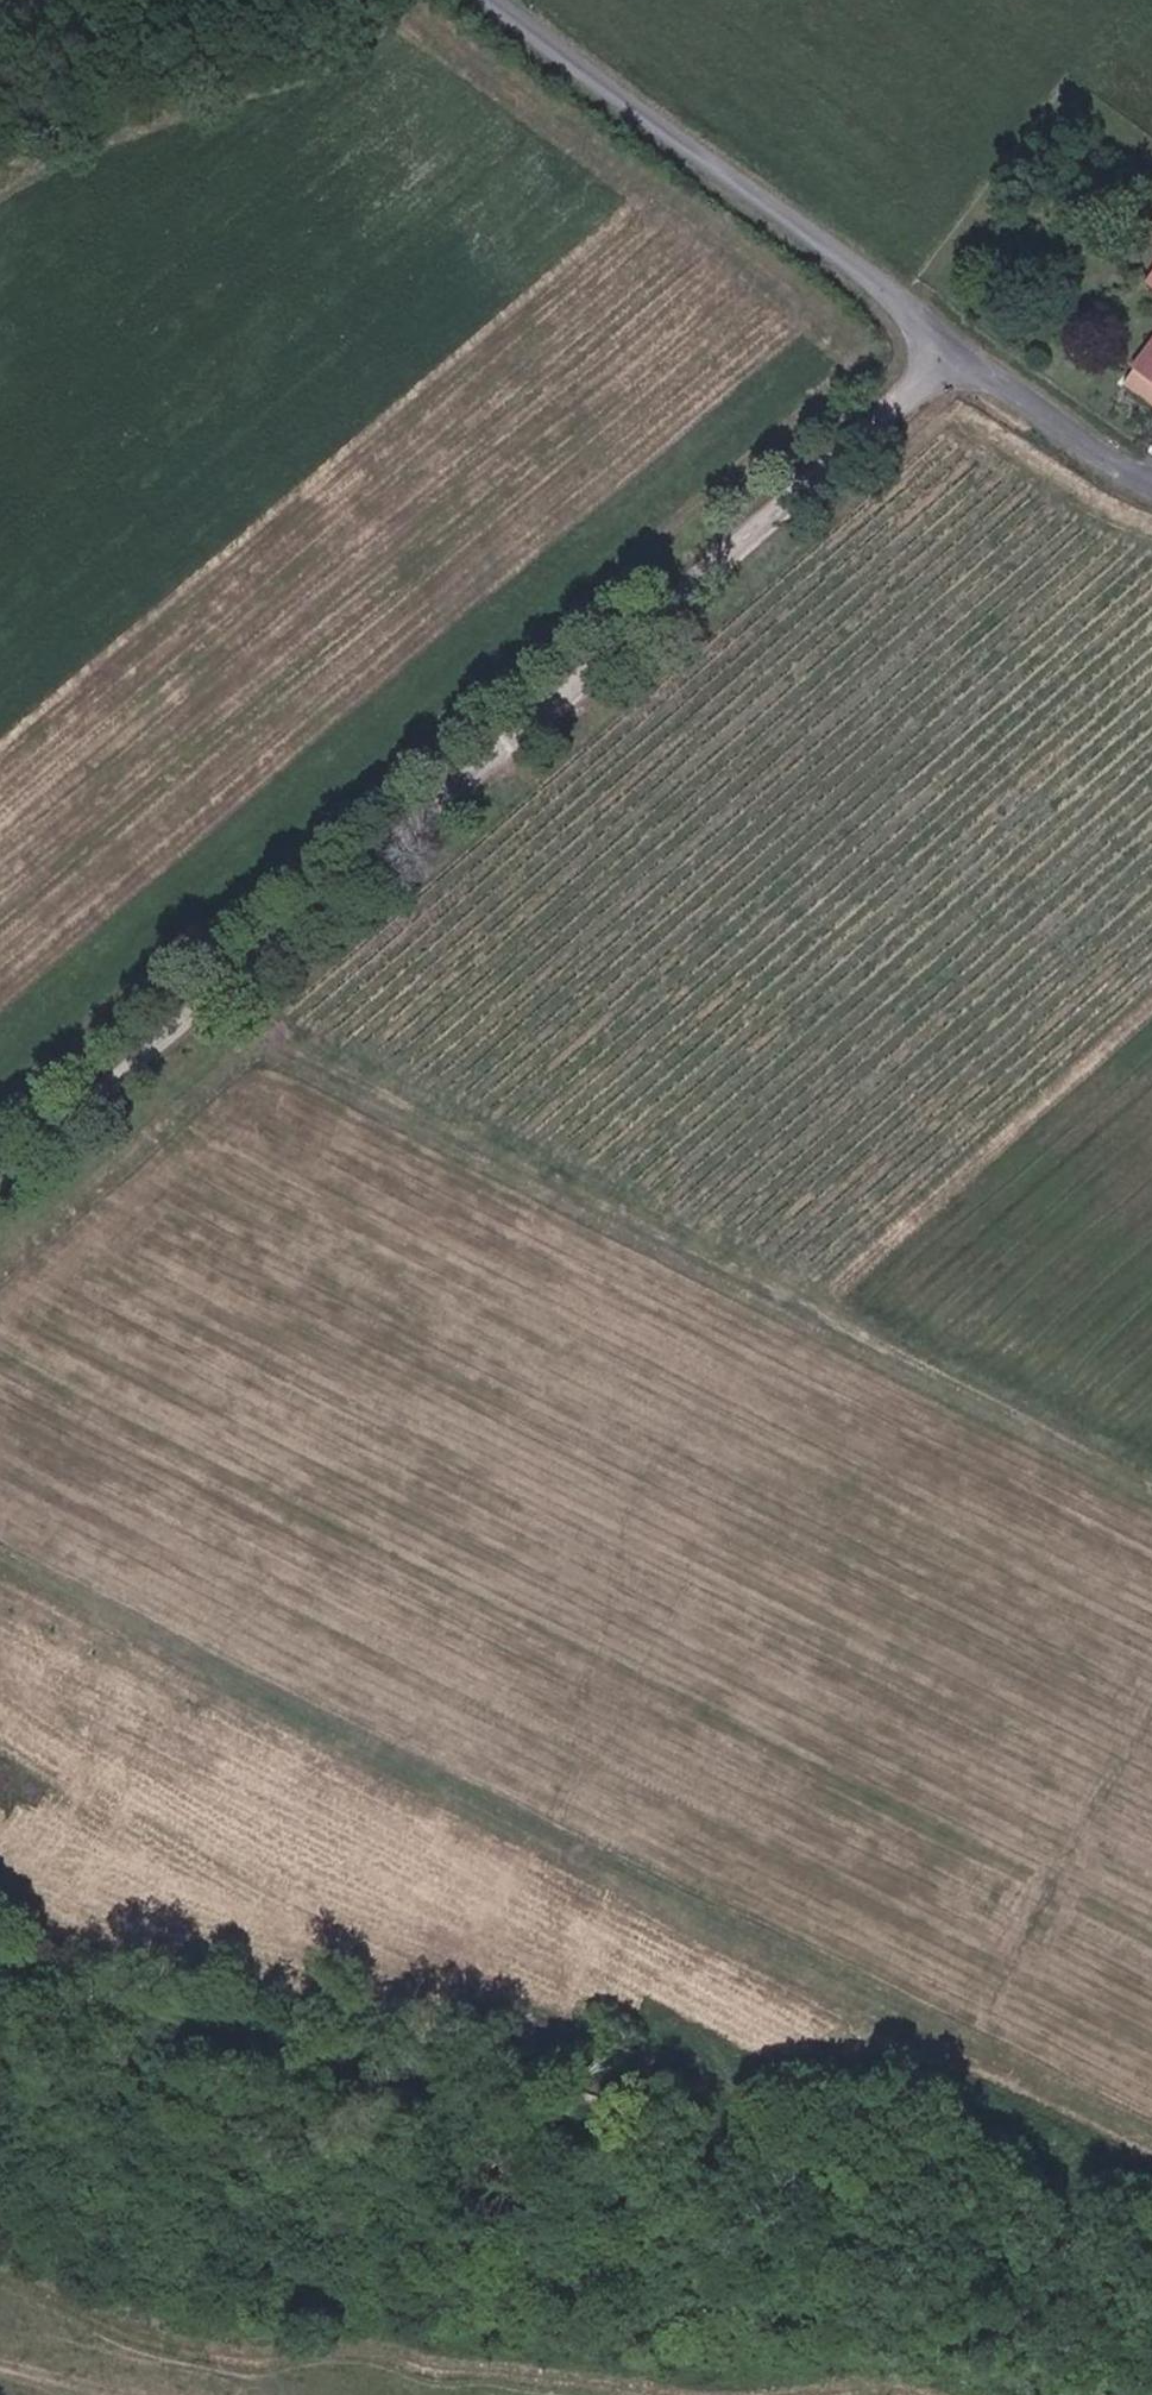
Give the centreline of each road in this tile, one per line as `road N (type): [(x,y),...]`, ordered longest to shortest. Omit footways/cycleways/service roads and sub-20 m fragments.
road 1 (residential): [(961,351),(0,1171)]
road 2 (unclassified): [(496,0),(961,351)]
road 3 (unclassified): [(961,351),(1151,480)]

